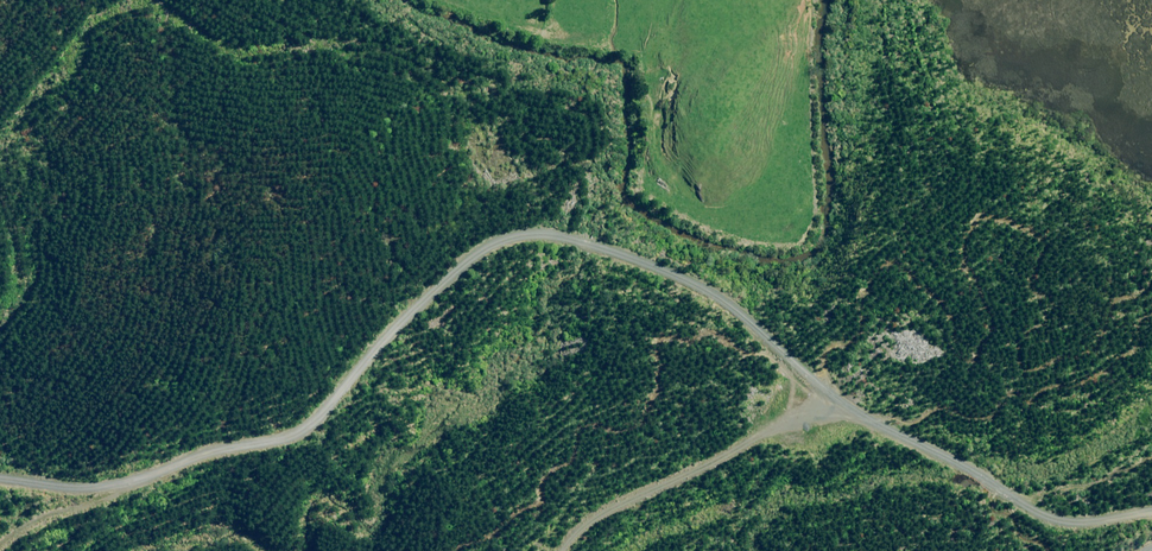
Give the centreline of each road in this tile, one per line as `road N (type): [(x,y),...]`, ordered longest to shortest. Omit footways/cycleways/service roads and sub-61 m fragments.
road 1 (track): [(1151,513),(1085,523),(1033,510),(848,404),(685,278),(540,237),(505,242),(458,269),(316,417),(282,440),(95,491),(0,478)]
road 2 (track): [(848,404),(785,425),(631,500),(583,526),(563,550)]
road 3 (track): [(138,484),(42,520),(0,547)]

